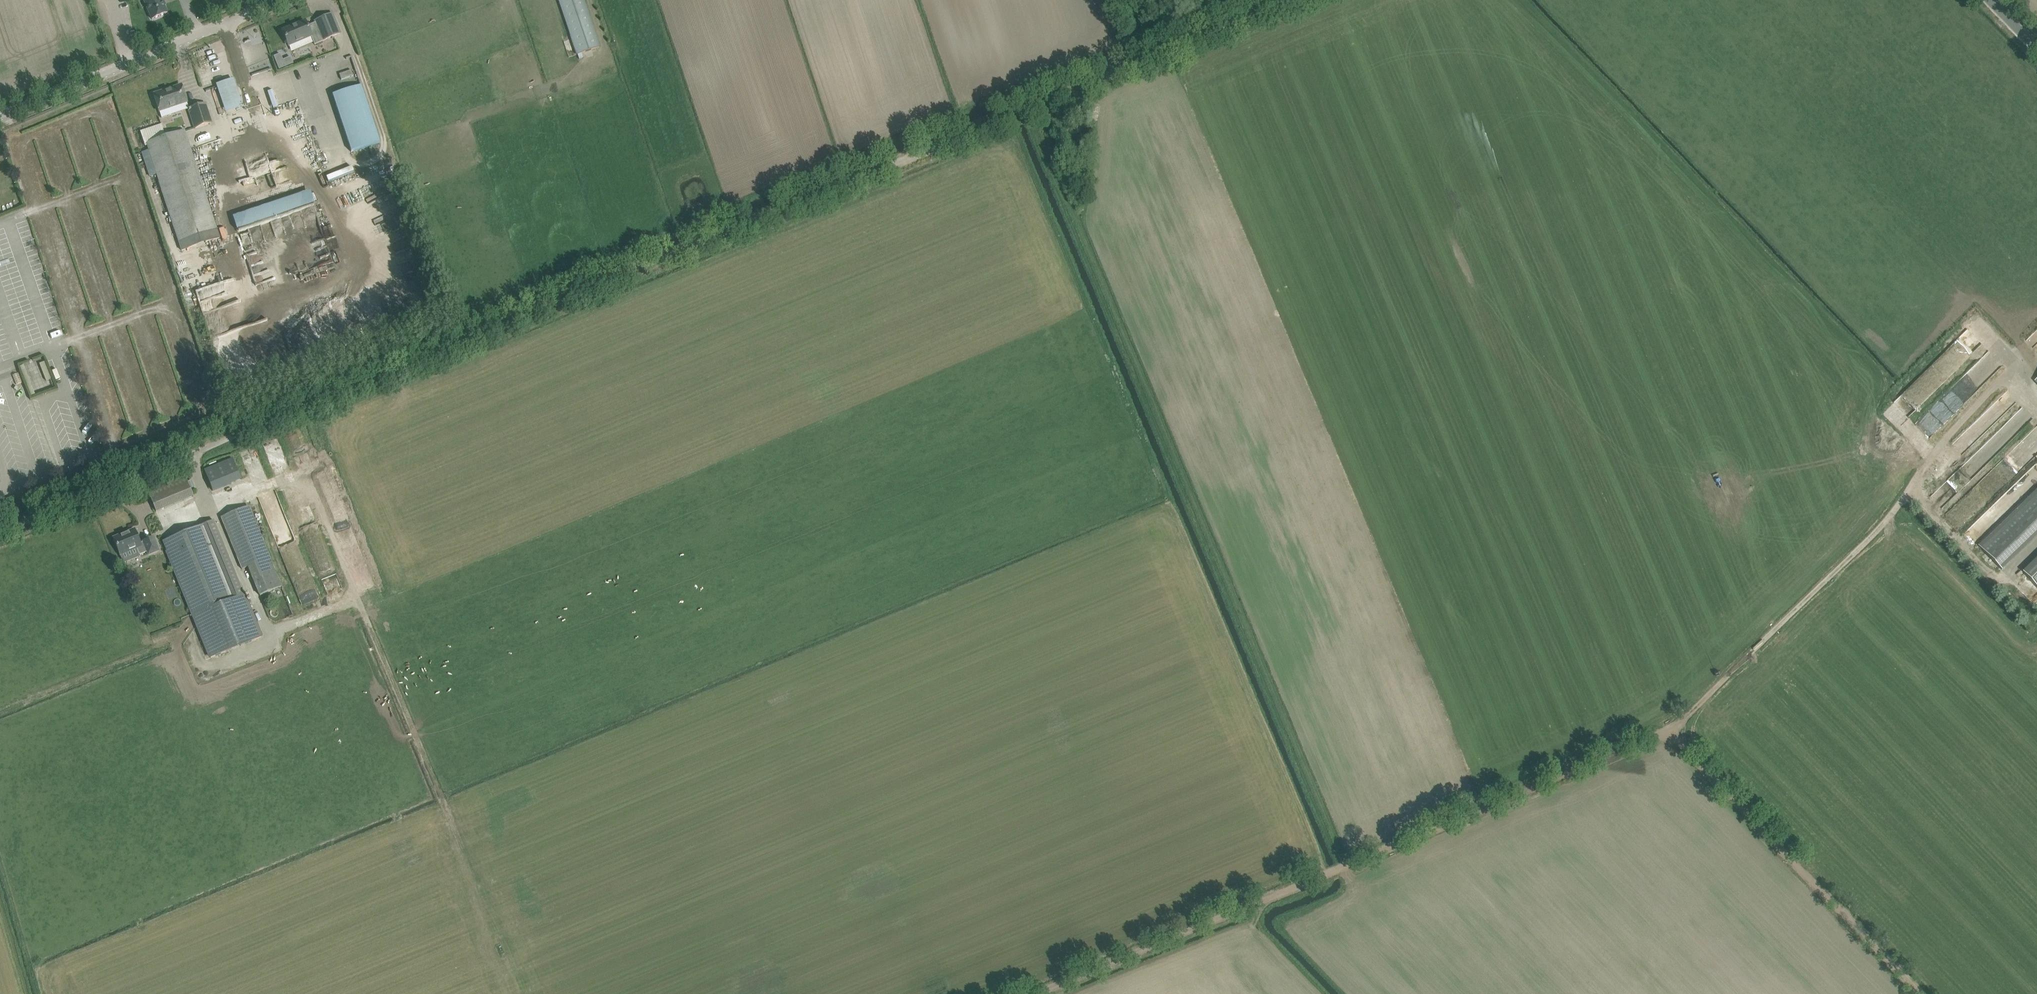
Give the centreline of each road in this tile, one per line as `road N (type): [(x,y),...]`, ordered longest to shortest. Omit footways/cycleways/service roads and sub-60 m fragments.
road 1 (track): [(1286,0),(0,525)]
road 2 (track): [(1922,993),(1682,744),(1665,737),(1034,993)]
road 3 (unclassified): [(0,115),(279,0)]

